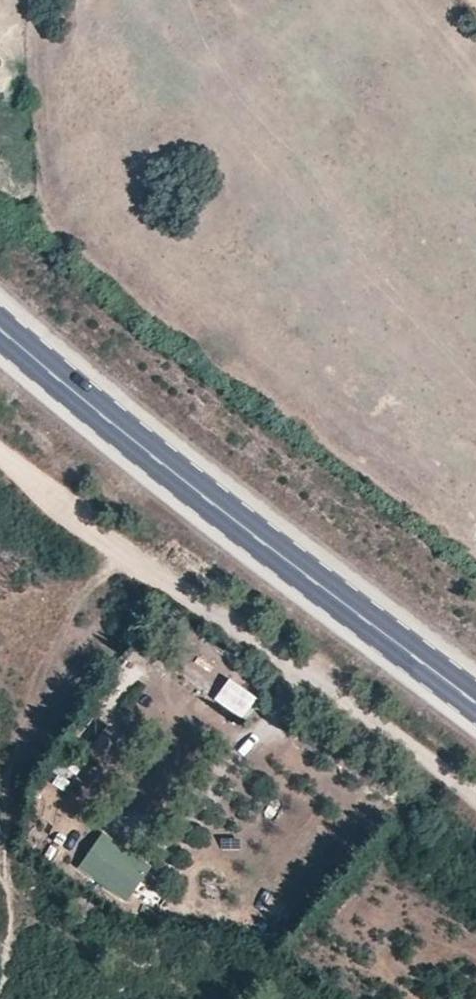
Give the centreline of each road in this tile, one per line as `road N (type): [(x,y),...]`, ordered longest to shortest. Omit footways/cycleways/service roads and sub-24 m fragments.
road 1 (primary): [(475,700),(0,329)]
road 2 (track): [(0,455),(475,814)]
road 3 (track): [(136,558),(81,600),(13,760),(0,950)]

